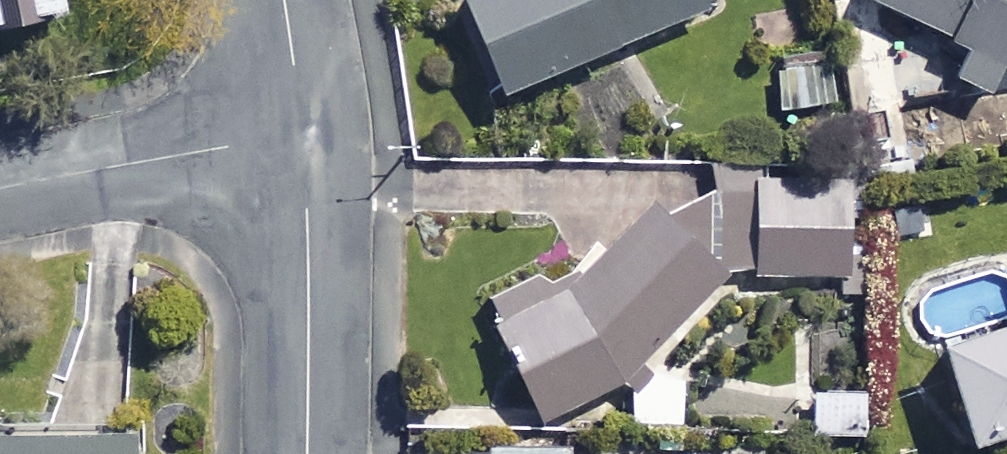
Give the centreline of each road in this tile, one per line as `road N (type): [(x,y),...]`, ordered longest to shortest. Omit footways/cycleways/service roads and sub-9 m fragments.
road 1 (residential): [(303,136),(306,453)]
road 2 (residential): [(0,190),(303,136)]
road 3 (residential): [(282,0),(303,136)]

